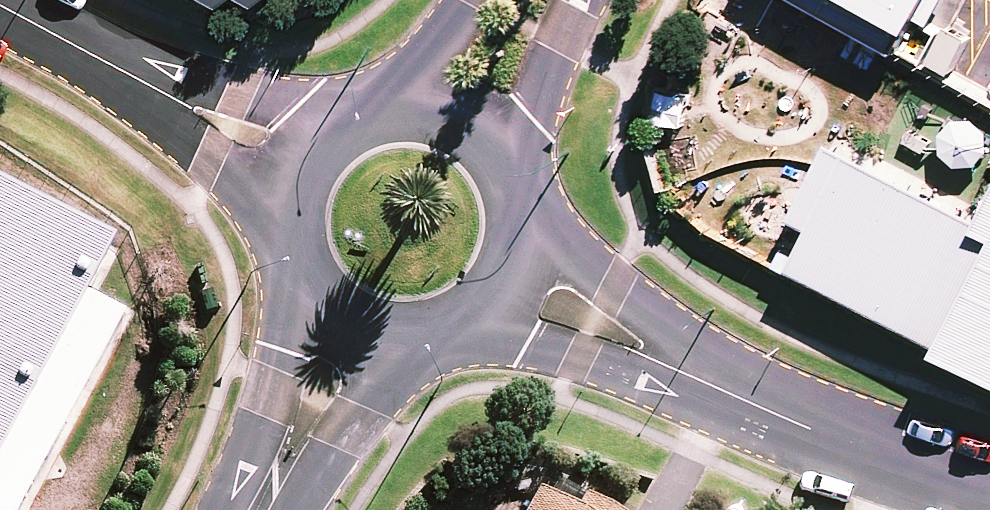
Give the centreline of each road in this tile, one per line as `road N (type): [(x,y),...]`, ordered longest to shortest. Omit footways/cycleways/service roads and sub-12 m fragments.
road 1 (residential): [(510,286),(989,492)]
road 2 (residential): [(0,7),(303,163)]
road 3 (tertiary): [(252,509),(355,330)]
road 4 (tertiary): [(355,330),(323,307),(300,276),(289,239),(290,200),(303,163)]
road 5 (tertiary): [(589,0),(508,156)]
road 6 (tertiary): [(510,286),(458,331),(424,341),(355,330)]
road 7 (tertiary): [(508,156),(528,221),(510,286)]
road 8 (tertiary): [(303,163),(349,118),(412,103)]

